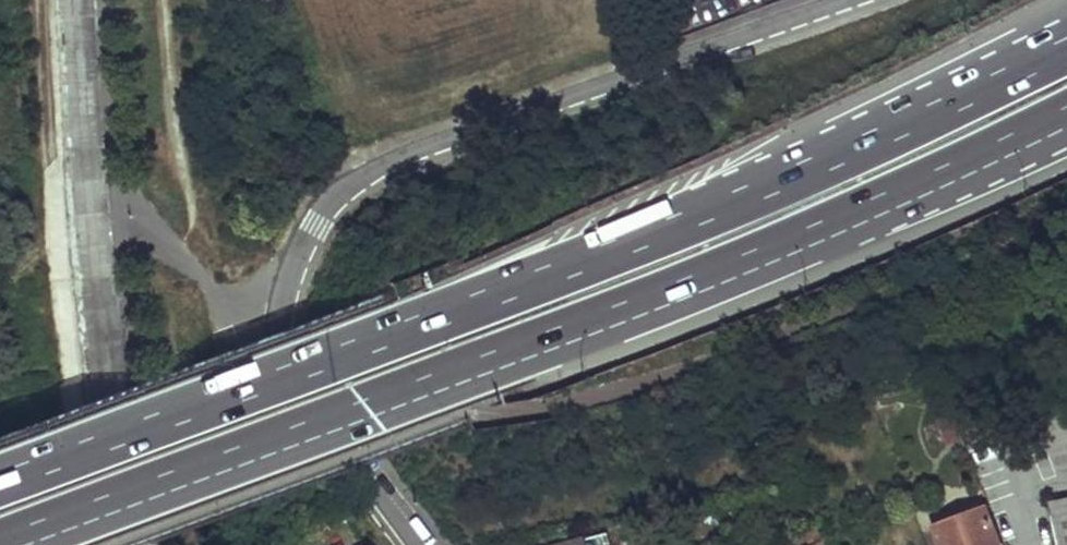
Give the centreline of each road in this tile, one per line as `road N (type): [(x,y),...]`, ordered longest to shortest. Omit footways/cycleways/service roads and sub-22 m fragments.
road 1 (motorway): [(1066,36),(436,315),(0,478)]
road 2 (motorway): [(0,543),(625,308),(965,166),(1066,113)]
road 3 (residential): [(841,0),(391,162),(332,203),(296,267),(287,303),(293,370),(317,414),(419,544)]

